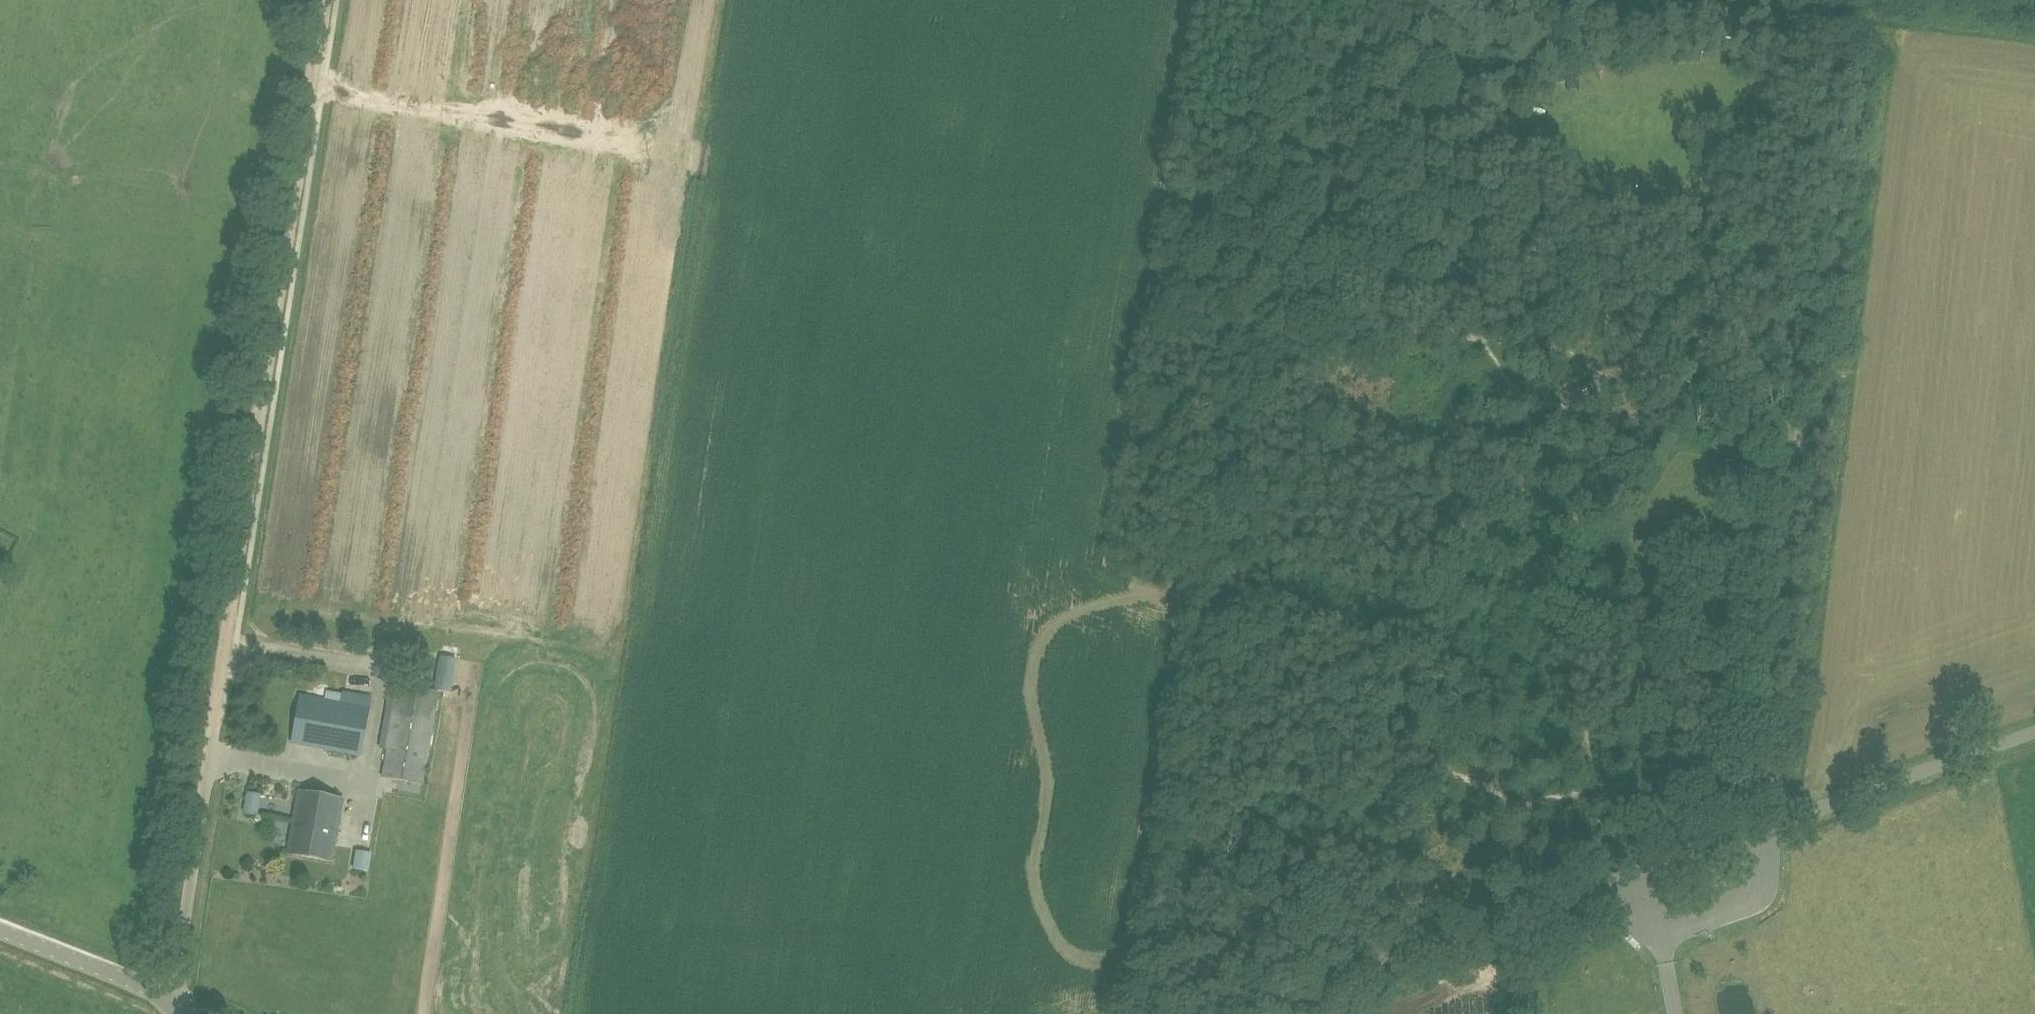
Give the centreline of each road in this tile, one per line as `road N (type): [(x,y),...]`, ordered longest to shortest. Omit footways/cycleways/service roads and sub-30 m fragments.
road 1 (unclassified): [(2034,733),(1229,1013)]
road 2 (track): [(324,0),(210,740)]
road 3 (unclassified): [(179,1007),(210,740)]
road 4 (unclassified): [(179,1007),(0,932)]

